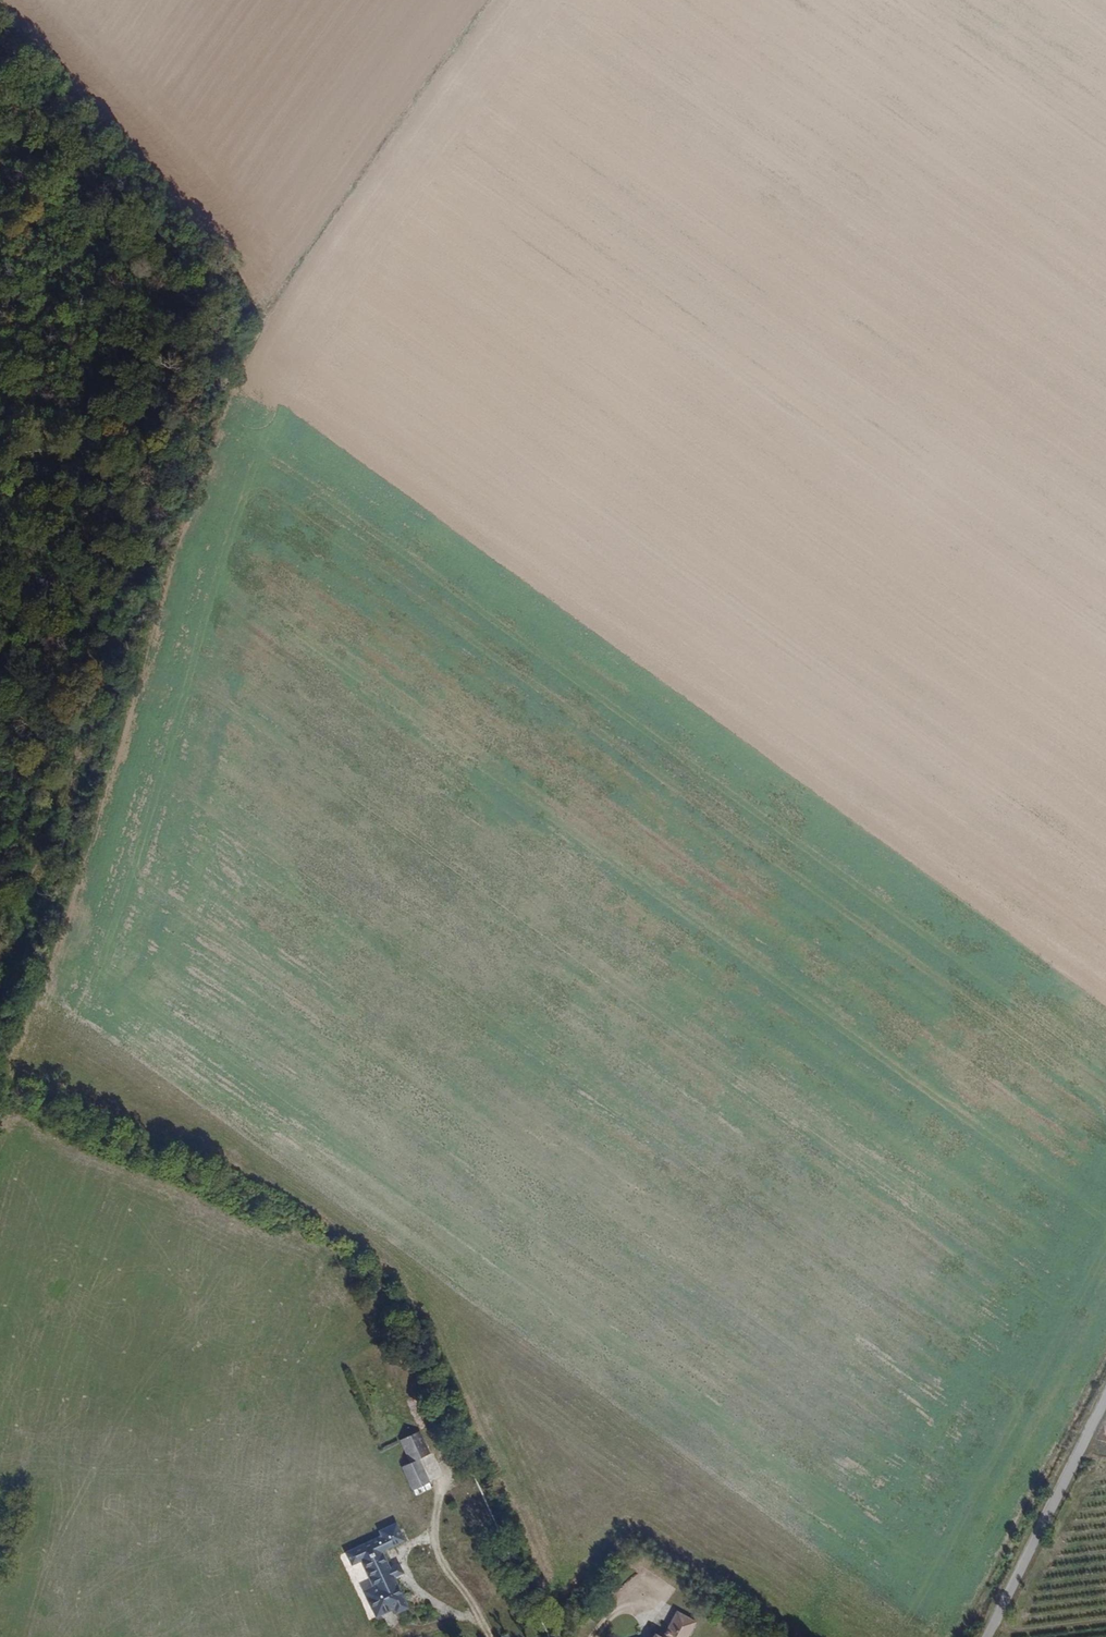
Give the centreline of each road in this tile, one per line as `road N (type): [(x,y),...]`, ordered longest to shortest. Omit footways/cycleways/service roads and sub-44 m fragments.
road 1 (track): [(0,1059),(180,520),(272,302),(492,0)]
road 2 (track): [(559,1636),(432,1349),(354,1256),(276,1197),(0,1079)]
road 3 (unclassified): [(1105,1395),(984,1636)]

